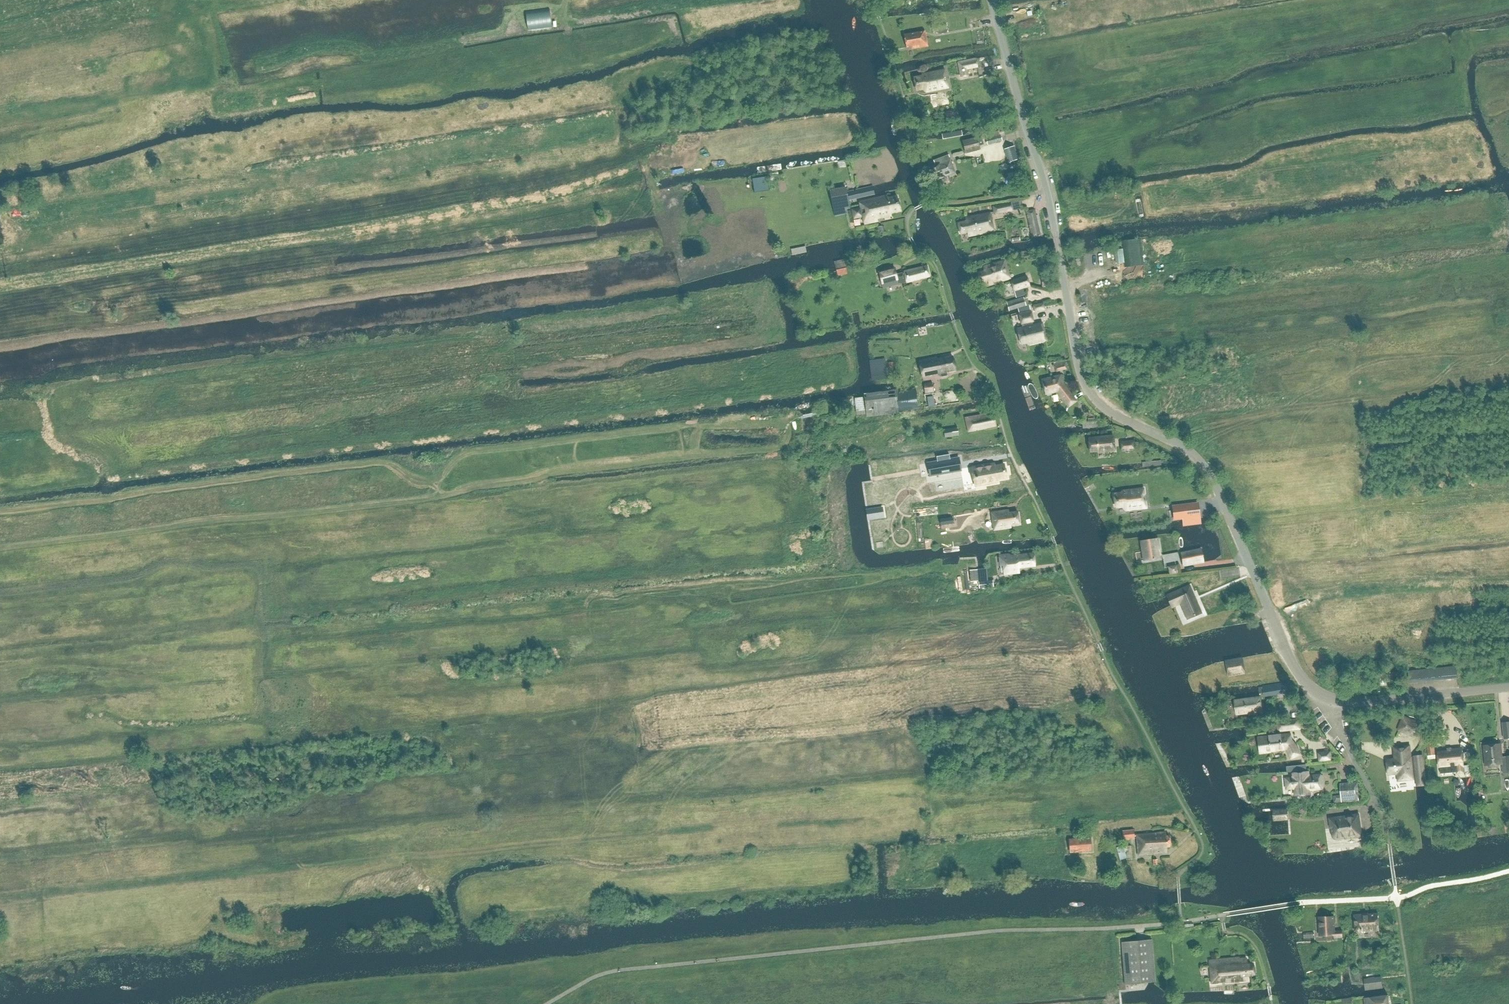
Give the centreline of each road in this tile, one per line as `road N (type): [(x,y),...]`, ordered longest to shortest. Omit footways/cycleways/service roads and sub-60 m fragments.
road 1 (unclassified): [(1331,698),(1290,661),(1204,467),(1182,446),(1107,411),(1084,384),(1048,198),(991,0)]
road 2 (unclassified): [(1331,698),(1508,687)]

